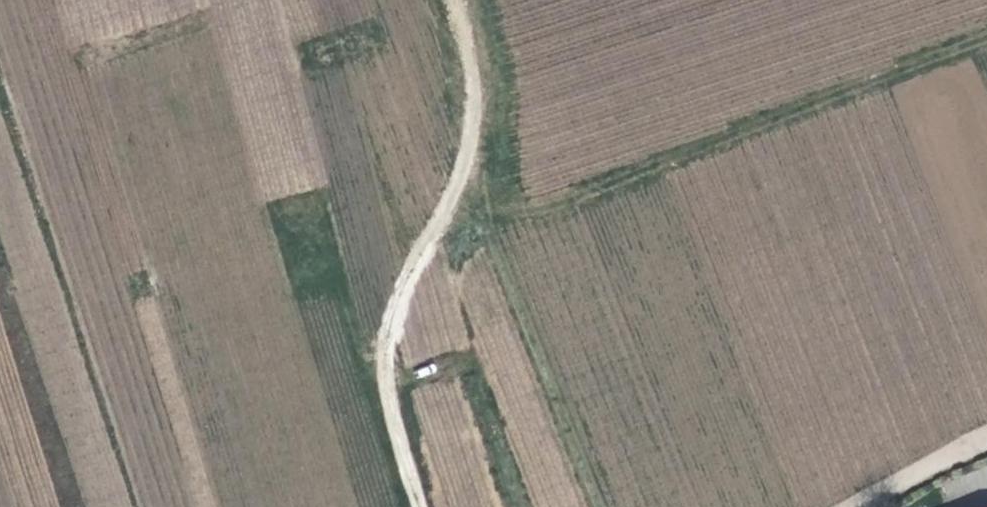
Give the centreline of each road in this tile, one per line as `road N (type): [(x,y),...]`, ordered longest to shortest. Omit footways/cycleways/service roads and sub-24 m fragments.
road 1 (track): [(452,194),(480,217),(519,219),(986,39)]
road 2 (track): [(420,506),(389,399),(387,346),(410,268),(459,180),(471,138),(469,55),(453,0)]
road 3 (unclassified): [(854,506),(986,447)]

